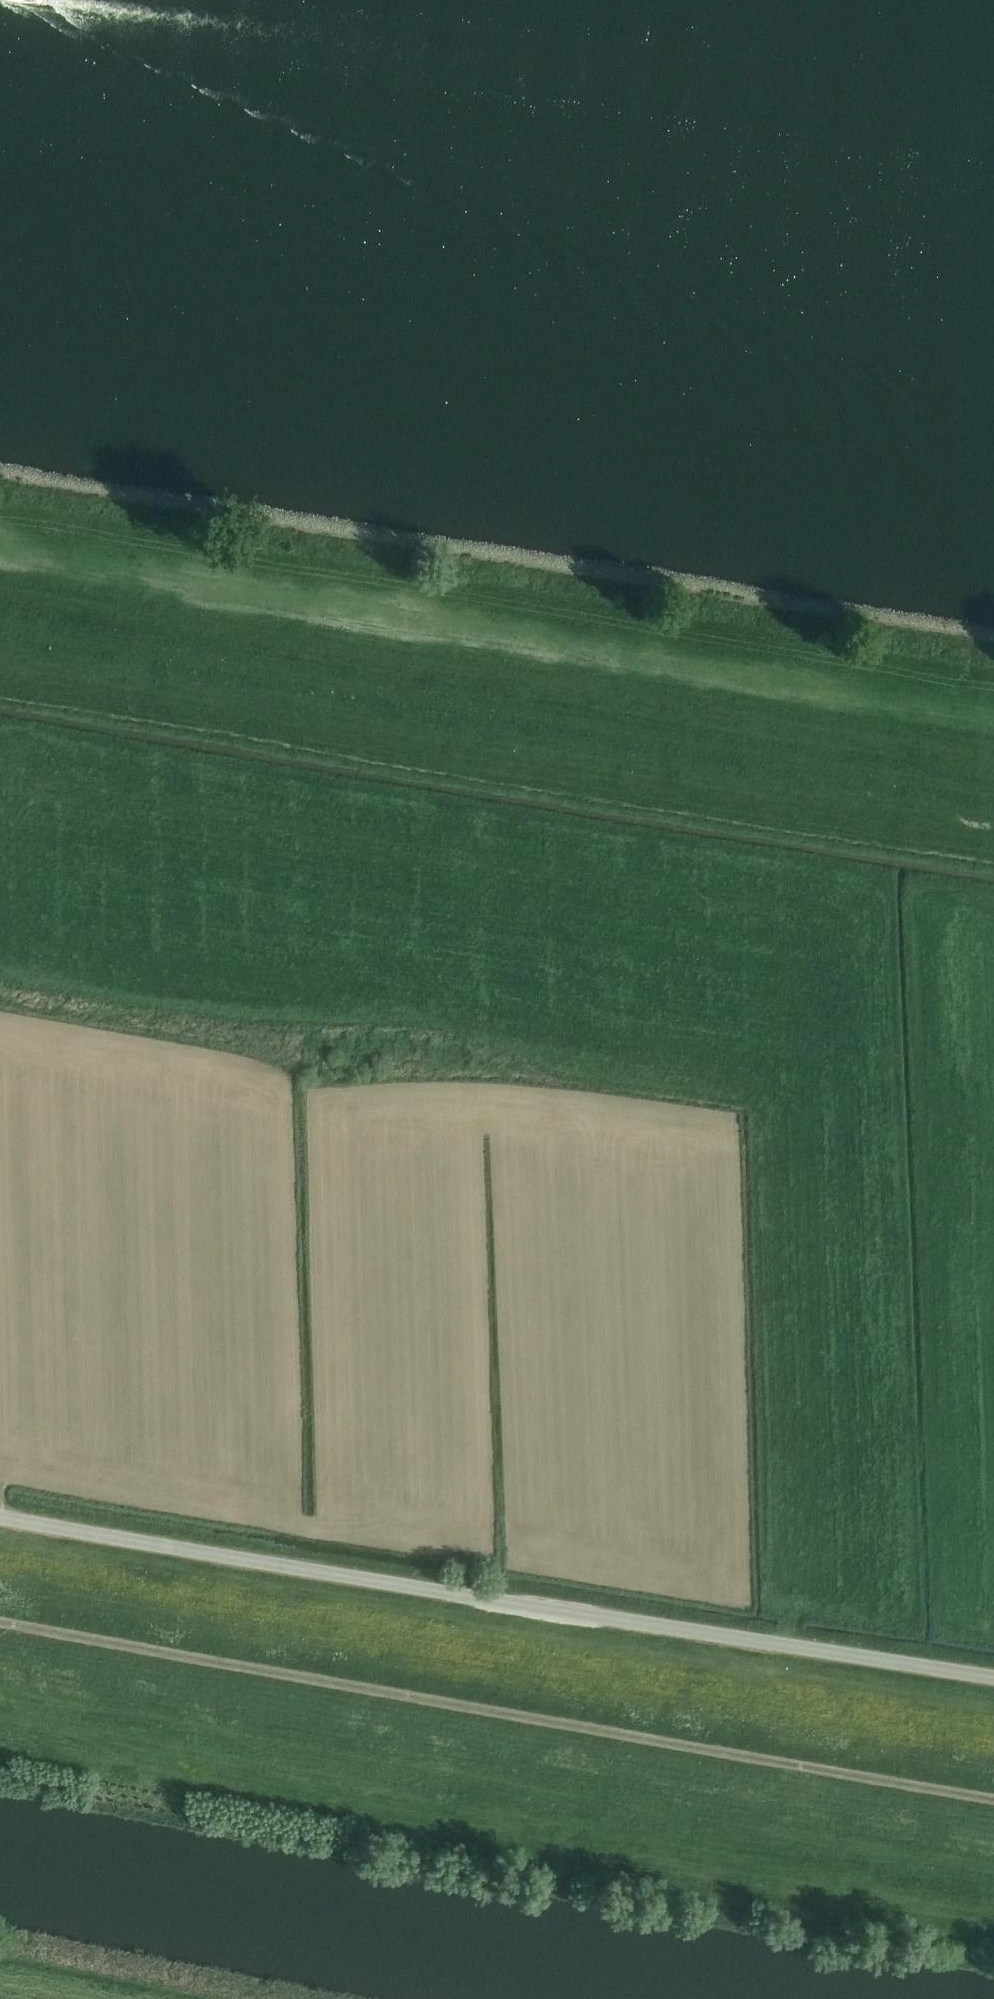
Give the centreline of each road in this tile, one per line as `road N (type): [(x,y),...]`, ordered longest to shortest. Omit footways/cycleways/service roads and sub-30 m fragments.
road 1 (tertiary): [(0,1513),(993,1677)]

